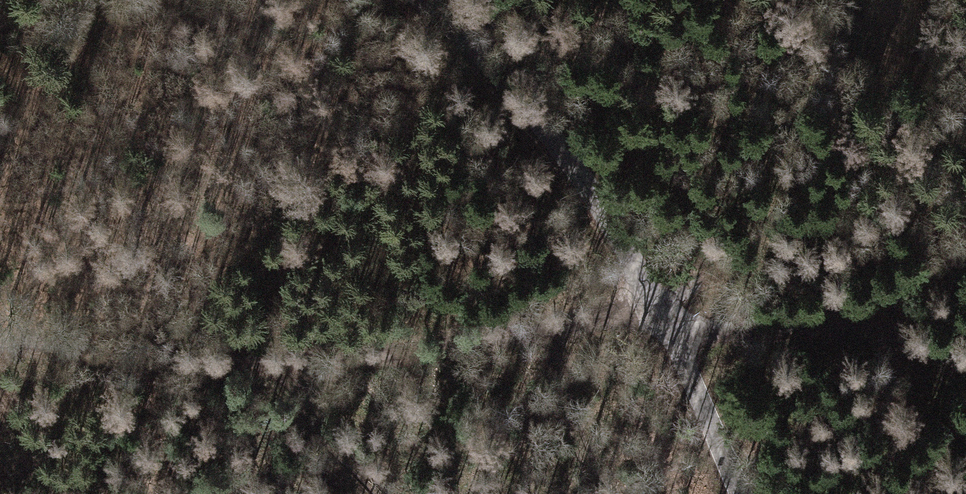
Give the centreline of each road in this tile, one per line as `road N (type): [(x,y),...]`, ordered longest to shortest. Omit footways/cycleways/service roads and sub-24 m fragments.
road 1 (track): [(653,288),(626,308),(576,322),(393,355),(248,363),(0,345)]
road 2 (tertiary): [(423,0),(574,161),(680,322),(742,493)]
road 3 (track): [(680,322),(748,328),(824,321),(965,242)]
road 4 (track): [(824,321),(965,363)]

